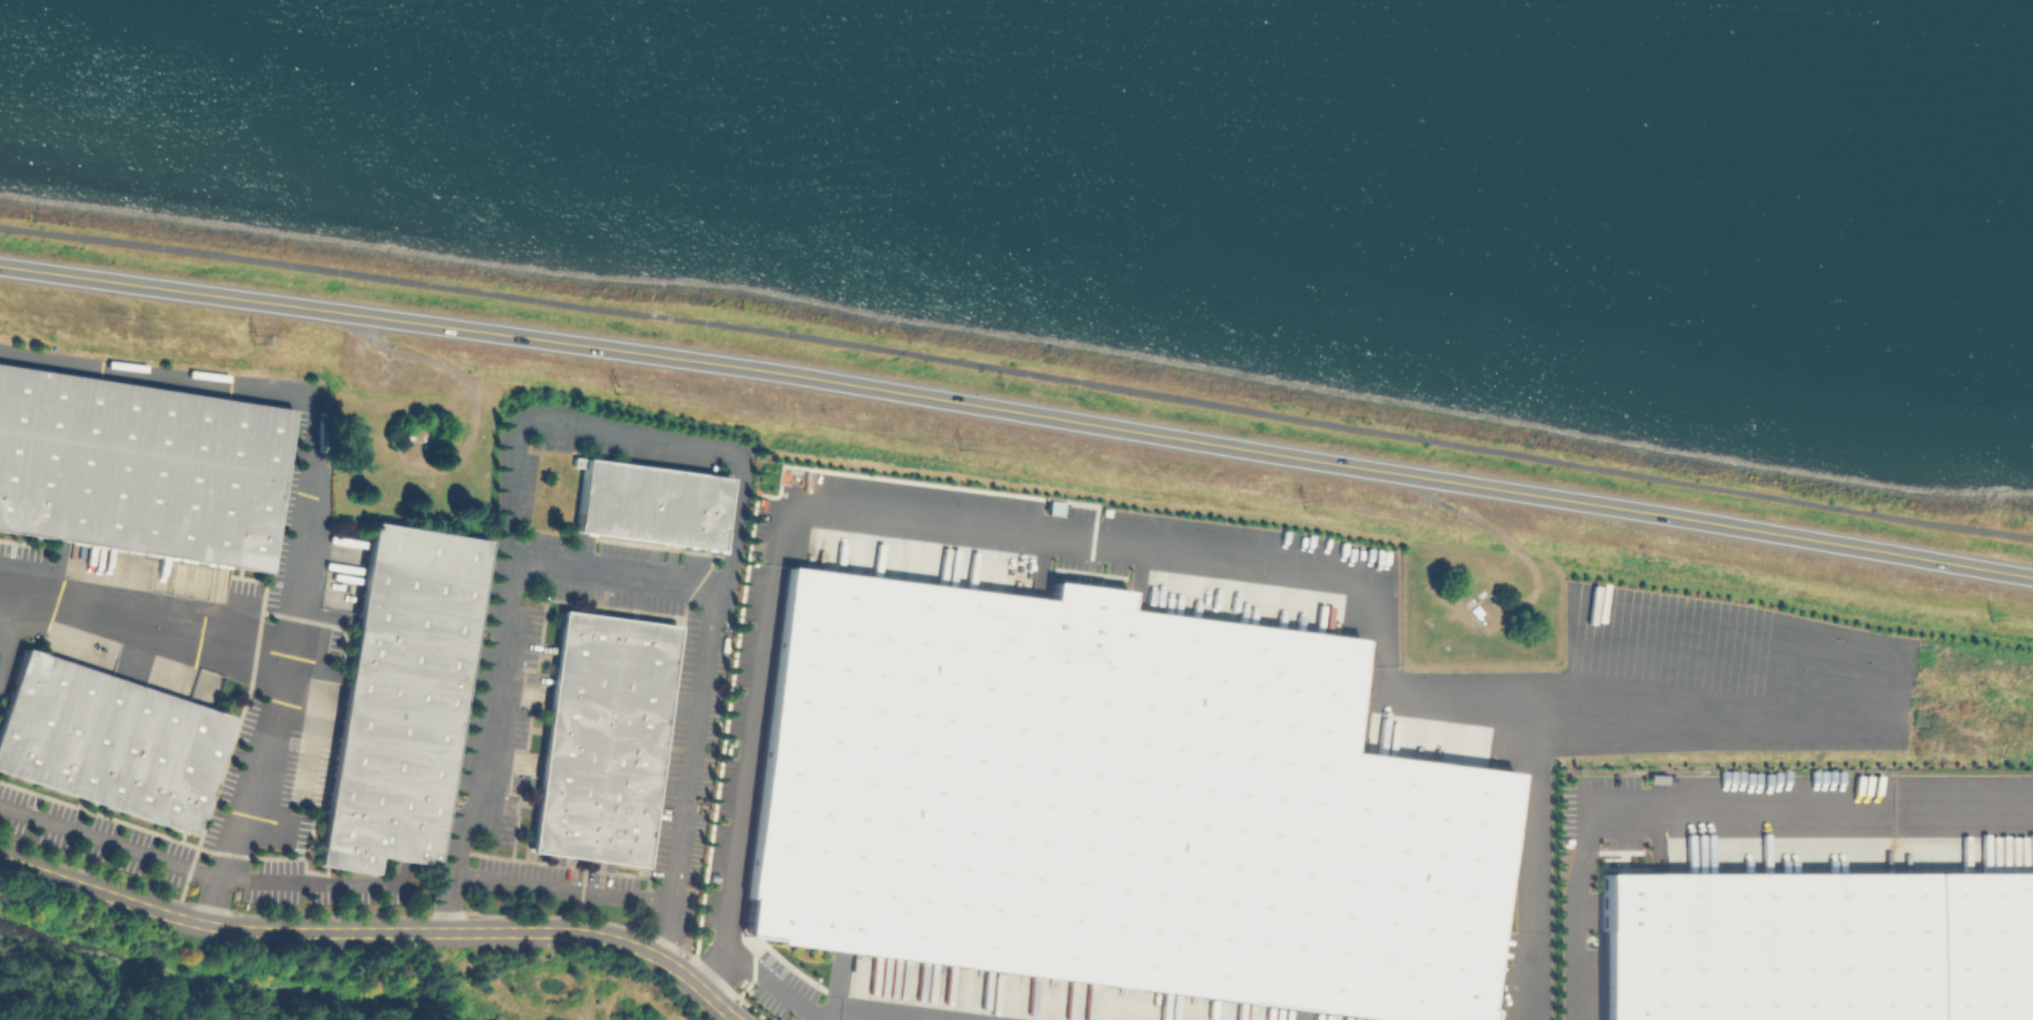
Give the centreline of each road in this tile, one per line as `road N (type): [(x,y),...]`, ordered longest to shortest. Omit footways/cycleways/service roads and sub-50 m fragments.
road 1 (secondary): [(0,266),(794,375),(2032,578)]
road 2 (tertiary): [(0,860),(229,929),(605,938),(680,972),(736,1019)]

